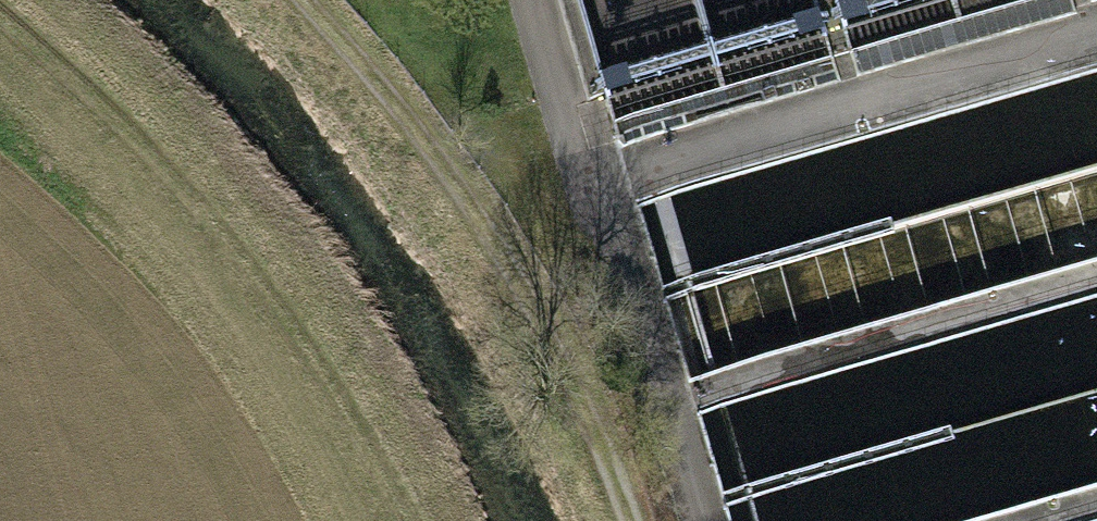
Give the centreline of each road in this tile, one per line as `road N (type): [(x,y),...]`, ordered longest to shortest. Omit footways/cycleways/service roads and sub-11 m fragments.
road 1 (track): [(0,19),(122,123),(405,483),(418,520)]
road 2 (track): [(609,520),(484,231),(308,0)]
road 3 (track): [(705,520),(595,171),(552,0)]
road 4 (track): [(595,171),(1096,38)]

